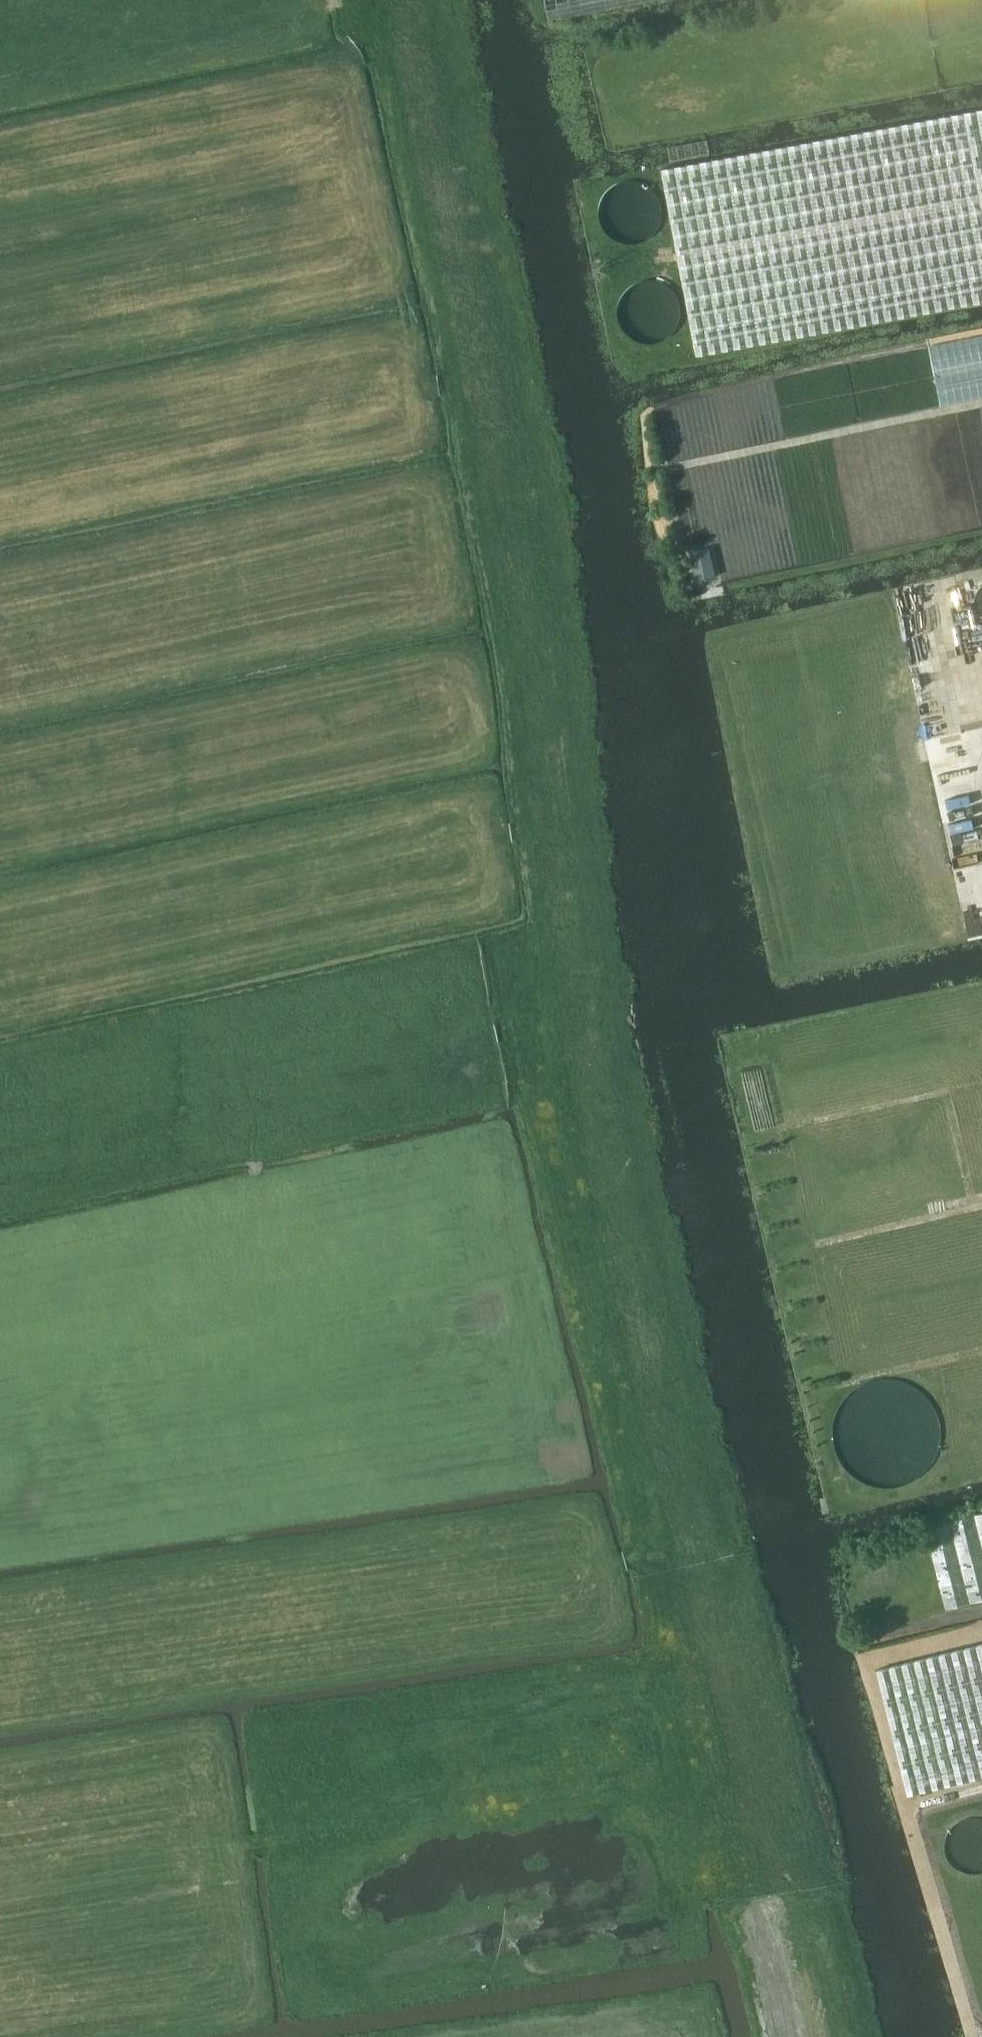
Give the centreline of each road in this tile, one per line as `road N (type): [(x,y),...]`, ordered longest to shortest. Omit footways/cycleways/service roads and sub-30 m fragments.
road 1 (track): [(981,402),(672,467)]

